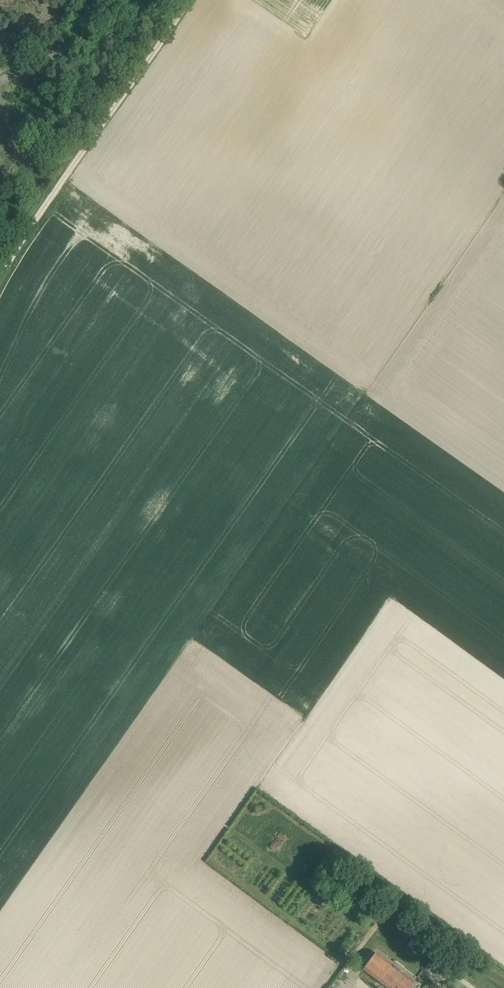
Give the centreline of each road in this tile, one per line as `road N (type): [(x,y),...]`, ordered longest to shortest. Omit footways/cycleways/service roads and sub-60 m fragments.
road 1 (track): [(191,0),(0,272)]

